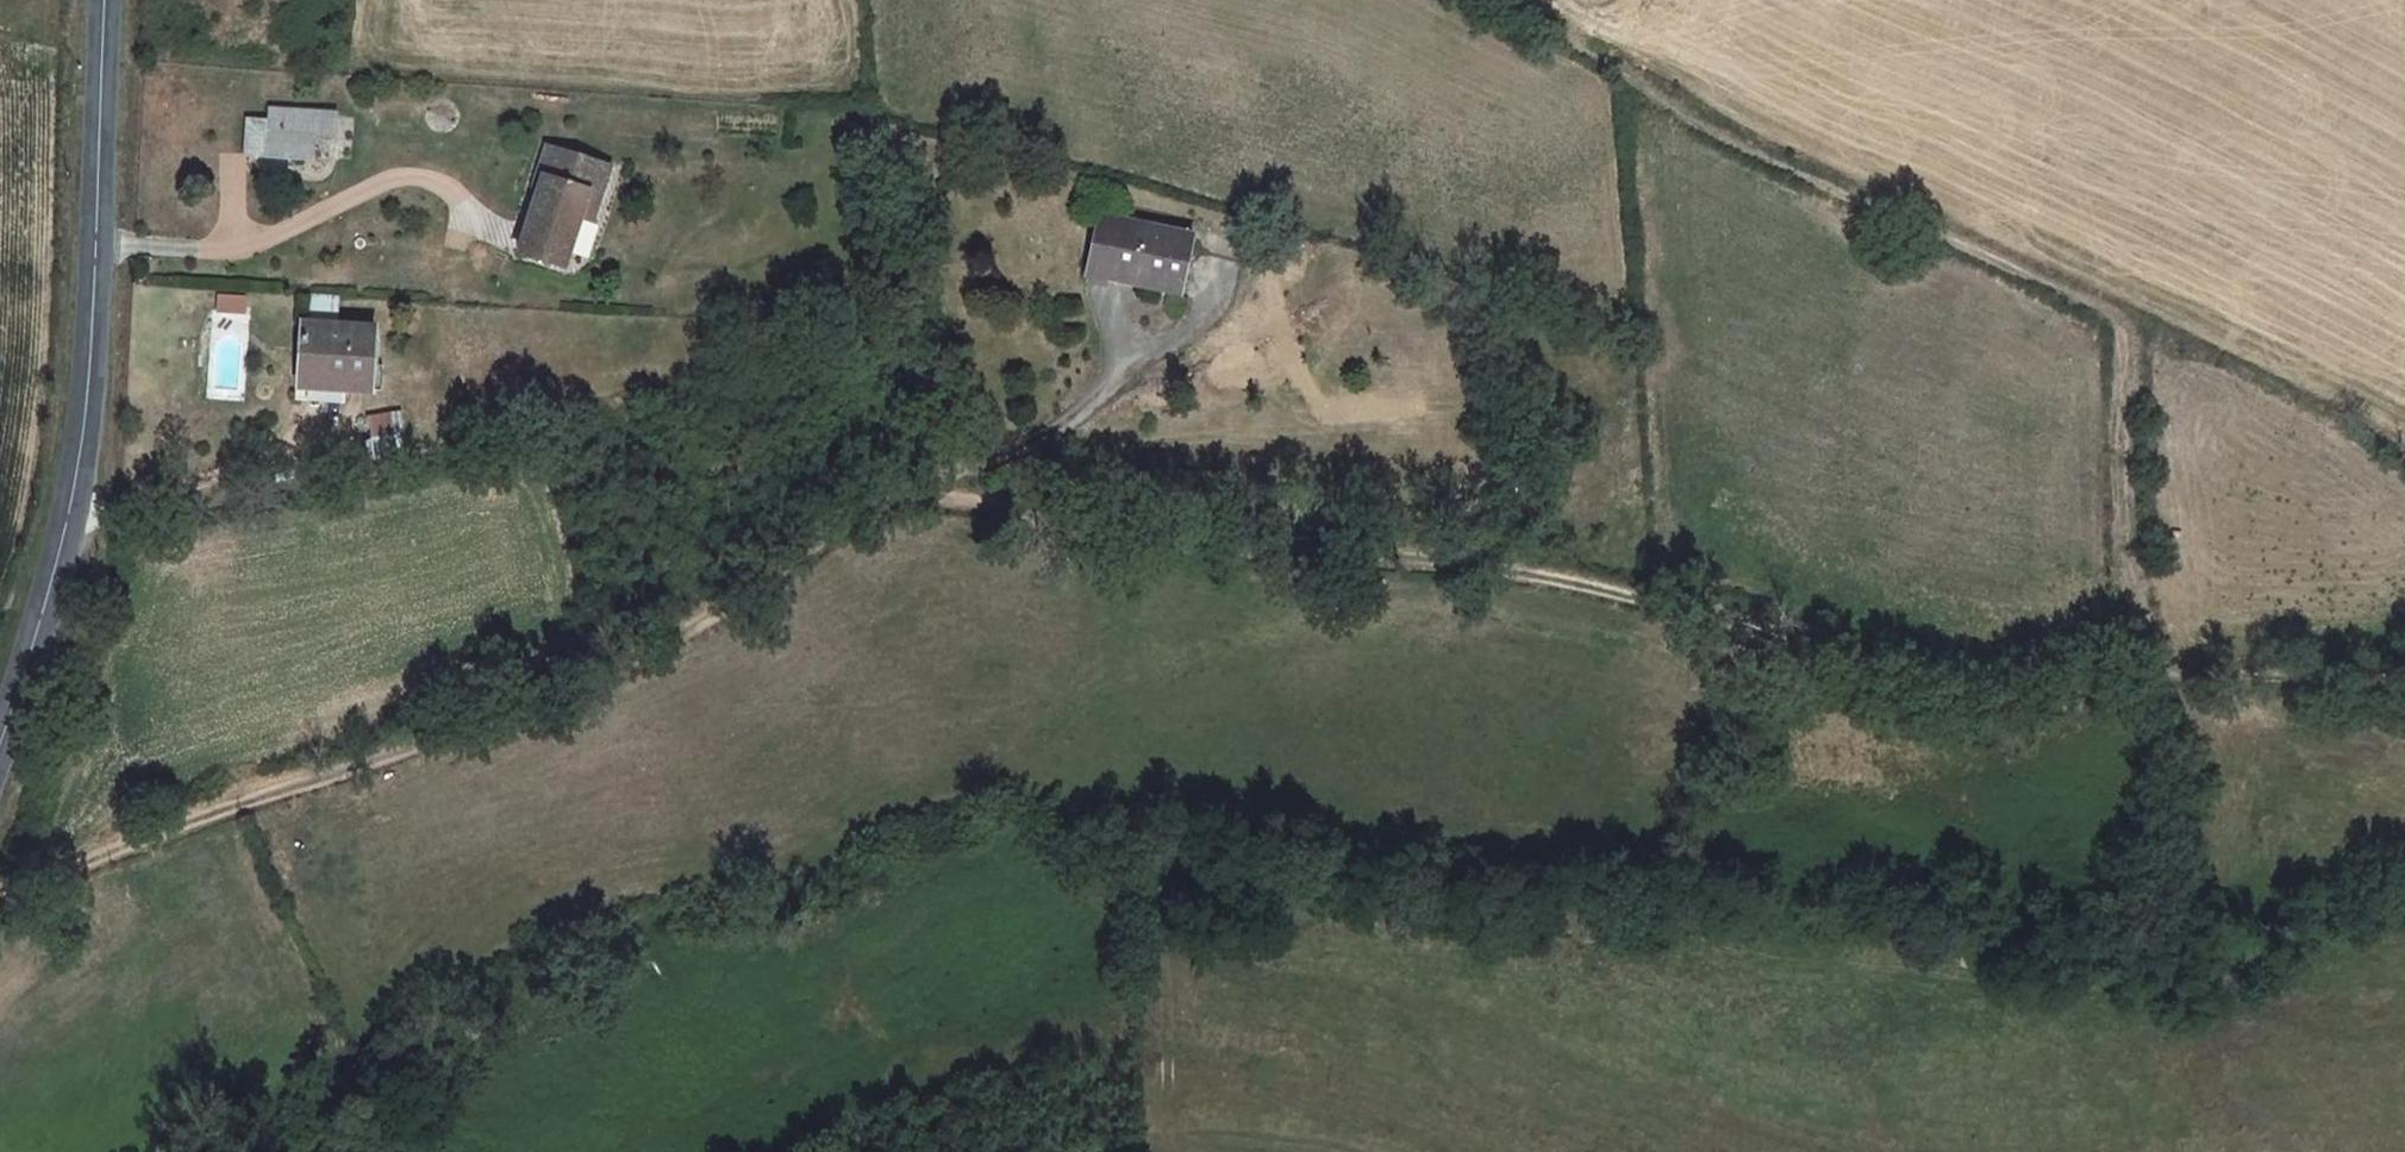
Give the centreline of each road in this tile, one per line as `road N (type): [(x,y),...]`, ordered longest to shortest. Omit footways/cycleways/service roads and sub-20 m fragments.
road 1 (track): [(0,882),(615,676),(889,494),(1202,549),(1591,584),(1886,673),(2196,684)]
road 2 (track): [(1507,0),(1558,25),(1690,119),(2110,317),(2123,334),(2130,627),(2149,652),(2196,684)]
road 3 (tertiary): [(0,744),(43,629),(82,453),(106,0)]

